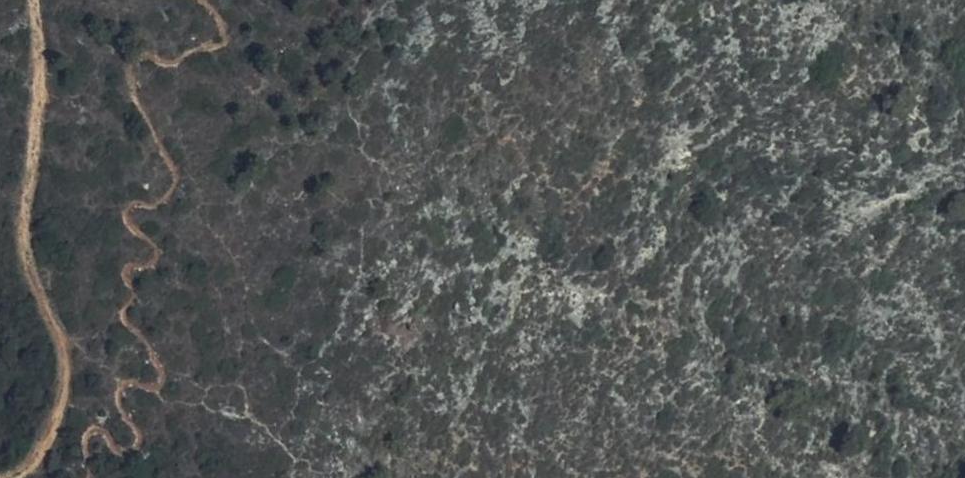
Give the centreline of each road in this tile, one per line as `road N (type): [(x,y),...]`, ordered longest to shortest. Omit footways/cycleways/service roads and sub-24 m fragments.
road 1 (track): [(37,0),(47,68),(22,229),(68,344),(61,420),(16,477)]

